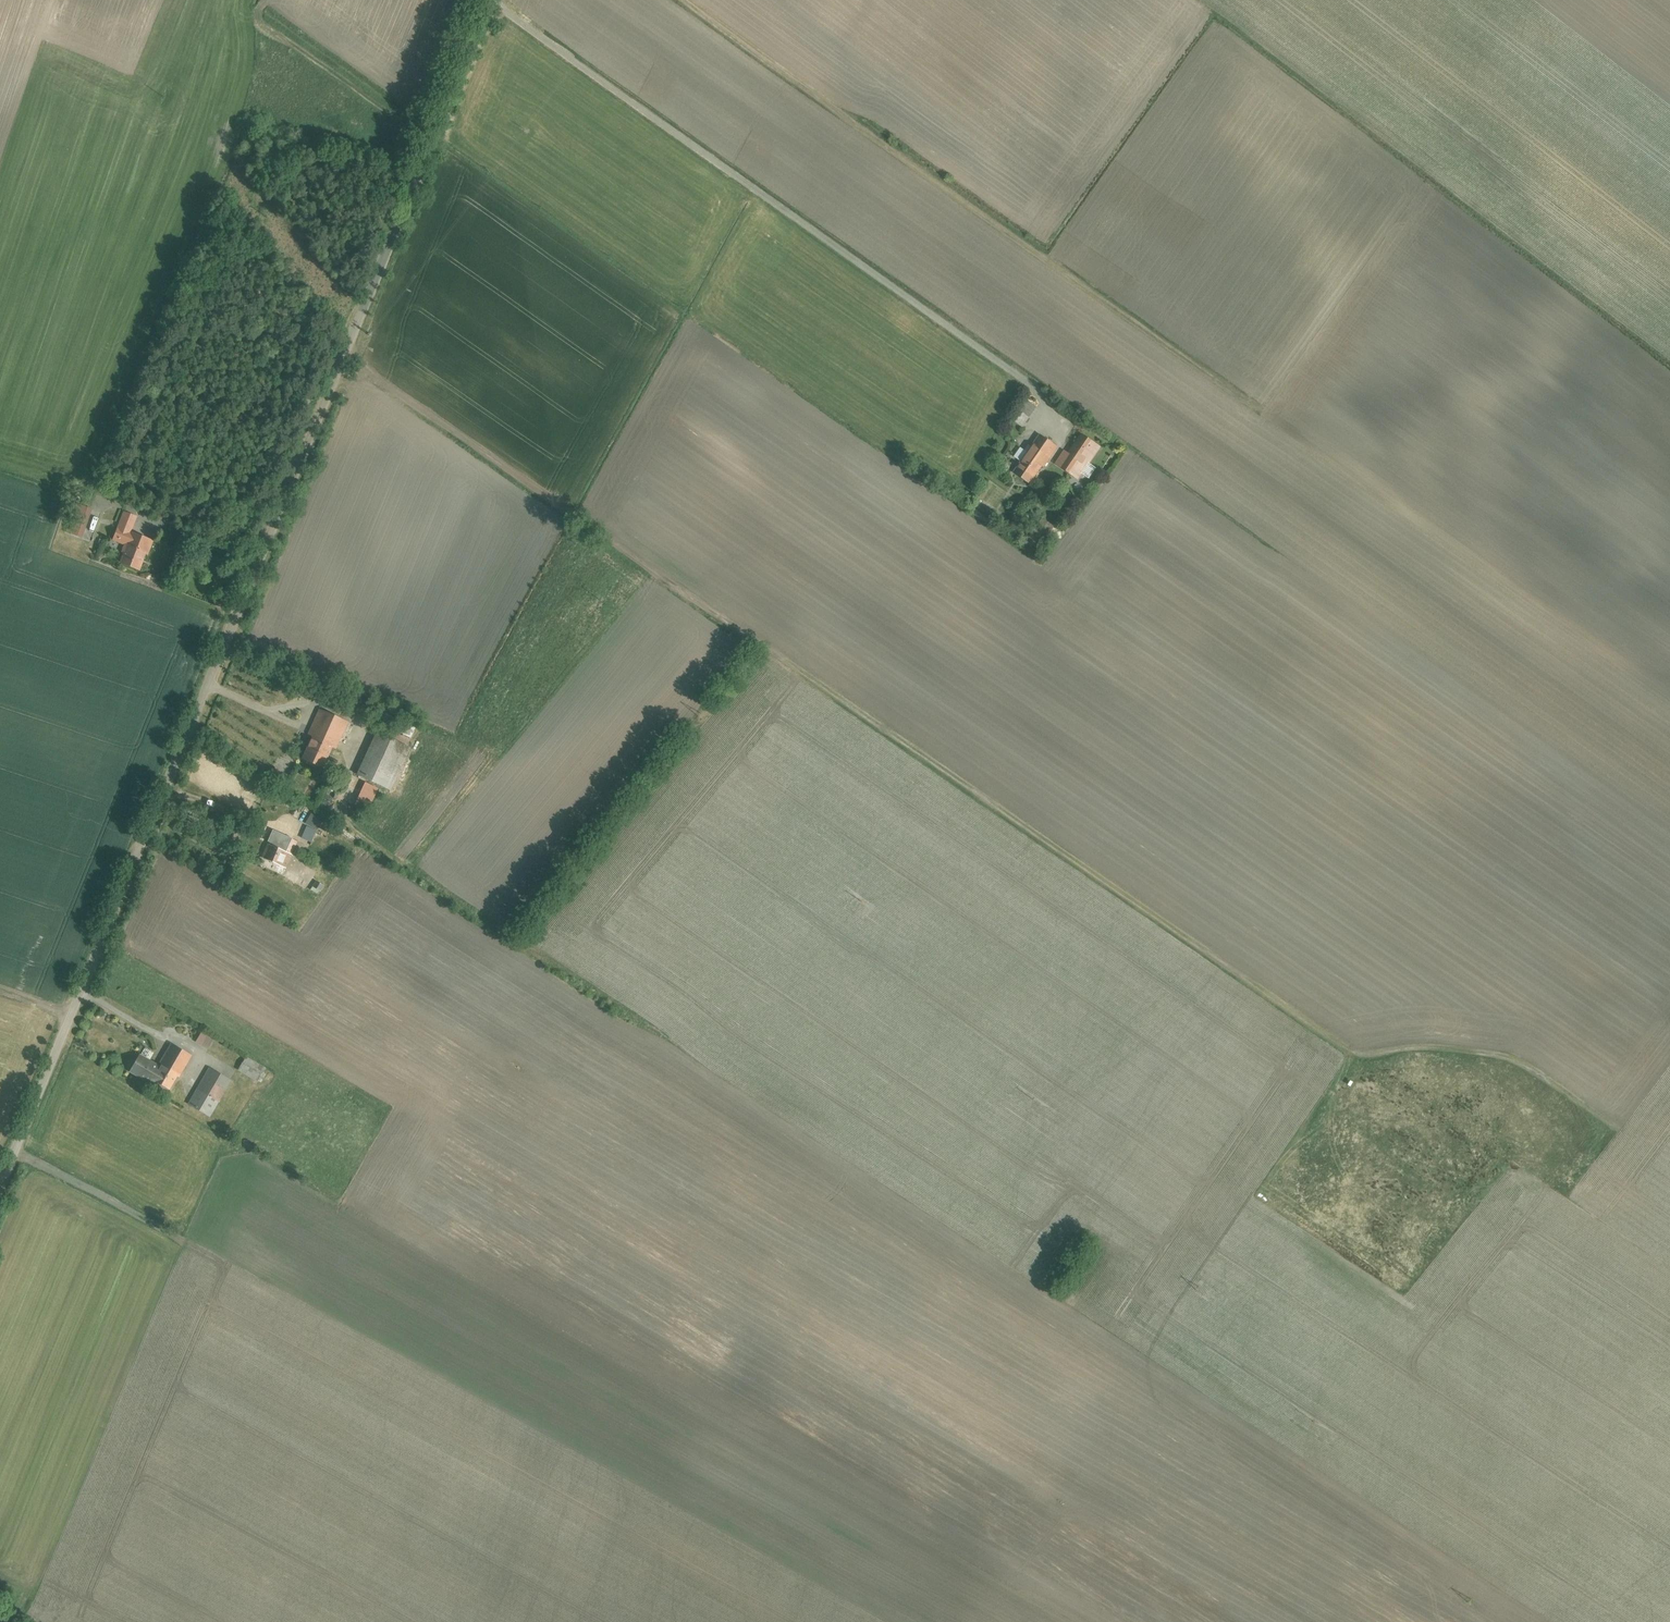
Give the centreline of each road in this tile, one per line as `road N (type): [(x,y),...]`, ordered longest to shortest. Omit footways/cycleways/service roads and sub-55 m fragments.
road 1 (unclassified): [(493,0),(0,1190)]

